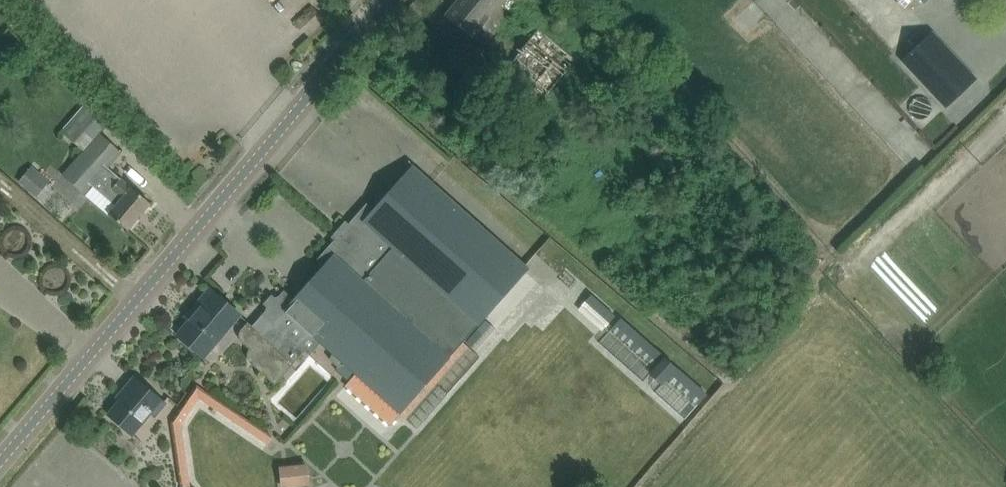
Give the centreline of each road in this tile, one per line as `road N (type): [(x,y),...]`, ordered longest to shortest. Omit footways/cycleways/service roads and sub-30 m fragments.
road 1 (unclassified): [(0,461),(391,0)]

